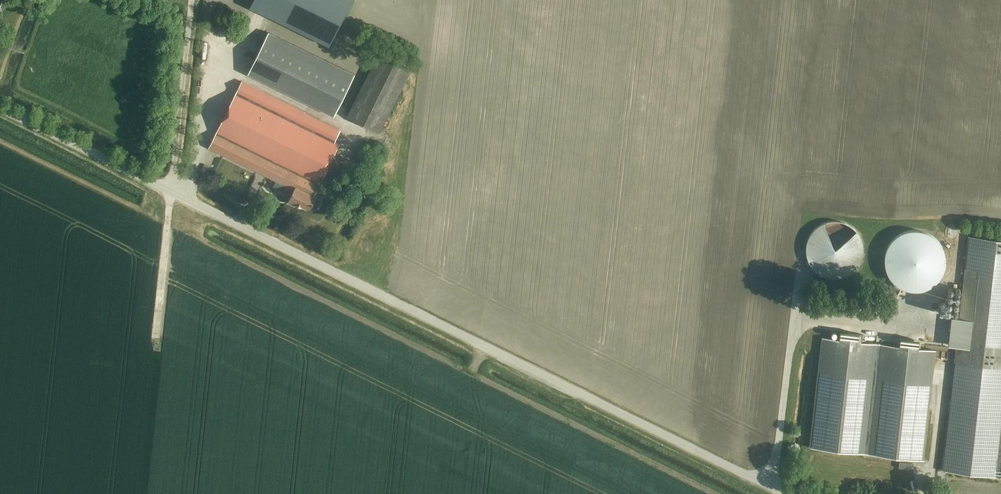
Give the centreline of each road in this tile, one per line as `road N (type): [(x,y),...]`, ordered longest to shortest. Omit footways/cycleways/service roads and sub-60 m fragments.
road 1 (unclassified): [(782,493),(0,108)]

